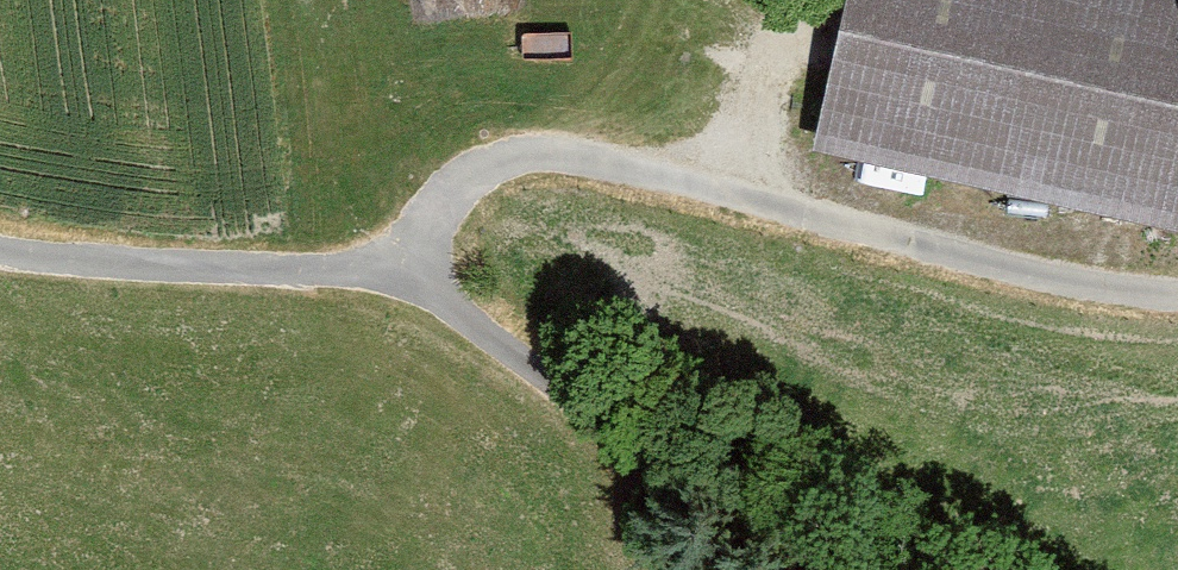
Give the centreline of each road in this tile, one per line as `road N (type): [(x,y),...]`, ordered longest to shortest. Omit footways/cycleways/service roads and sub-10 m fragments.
road 1 (track): [(419,272),(453,211),(536,153),(1177,289)]
road 2 (track): [(419,272),(574,393),(779,569)]
road 3 (track): [(0,250),(419,272)]

